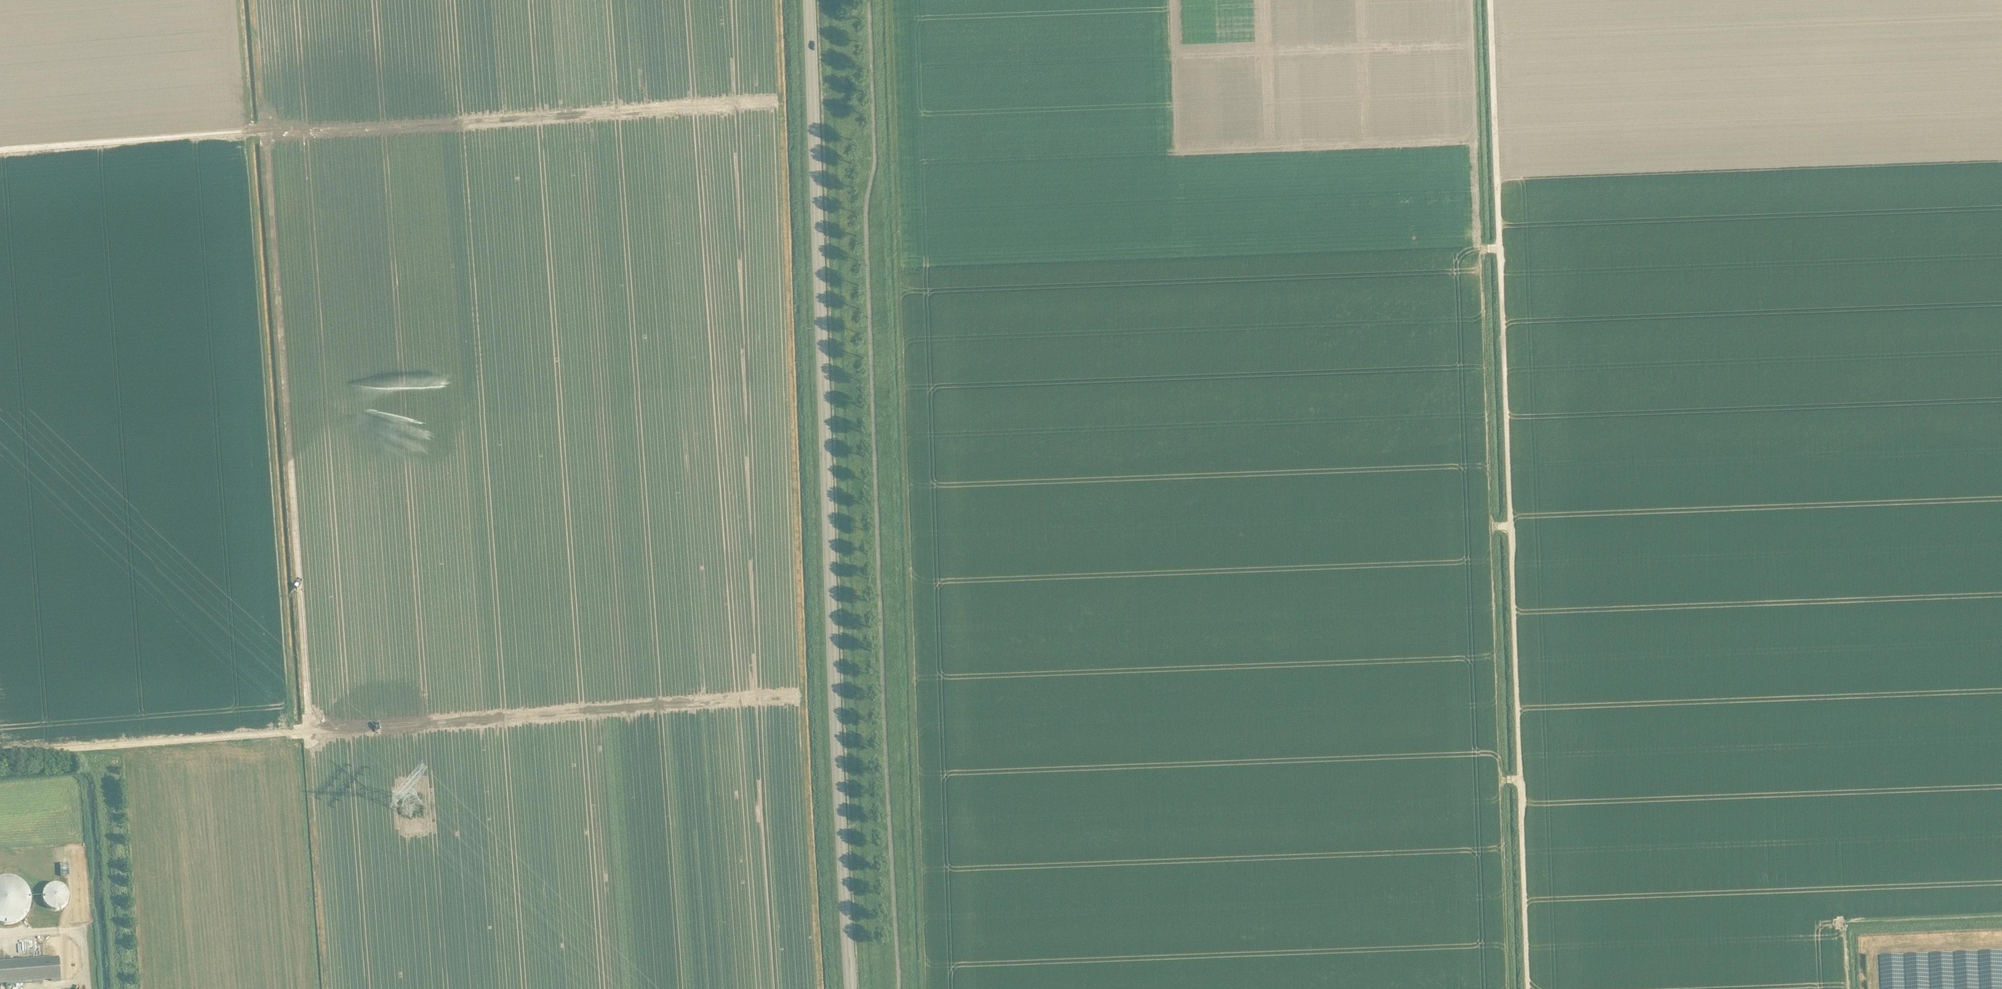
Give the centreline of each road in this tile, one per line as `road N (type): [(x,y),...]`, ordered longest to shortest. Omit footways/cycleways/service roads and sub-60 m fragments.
road 1 (secondary): [(850,988),(831,735),(806,0)]

